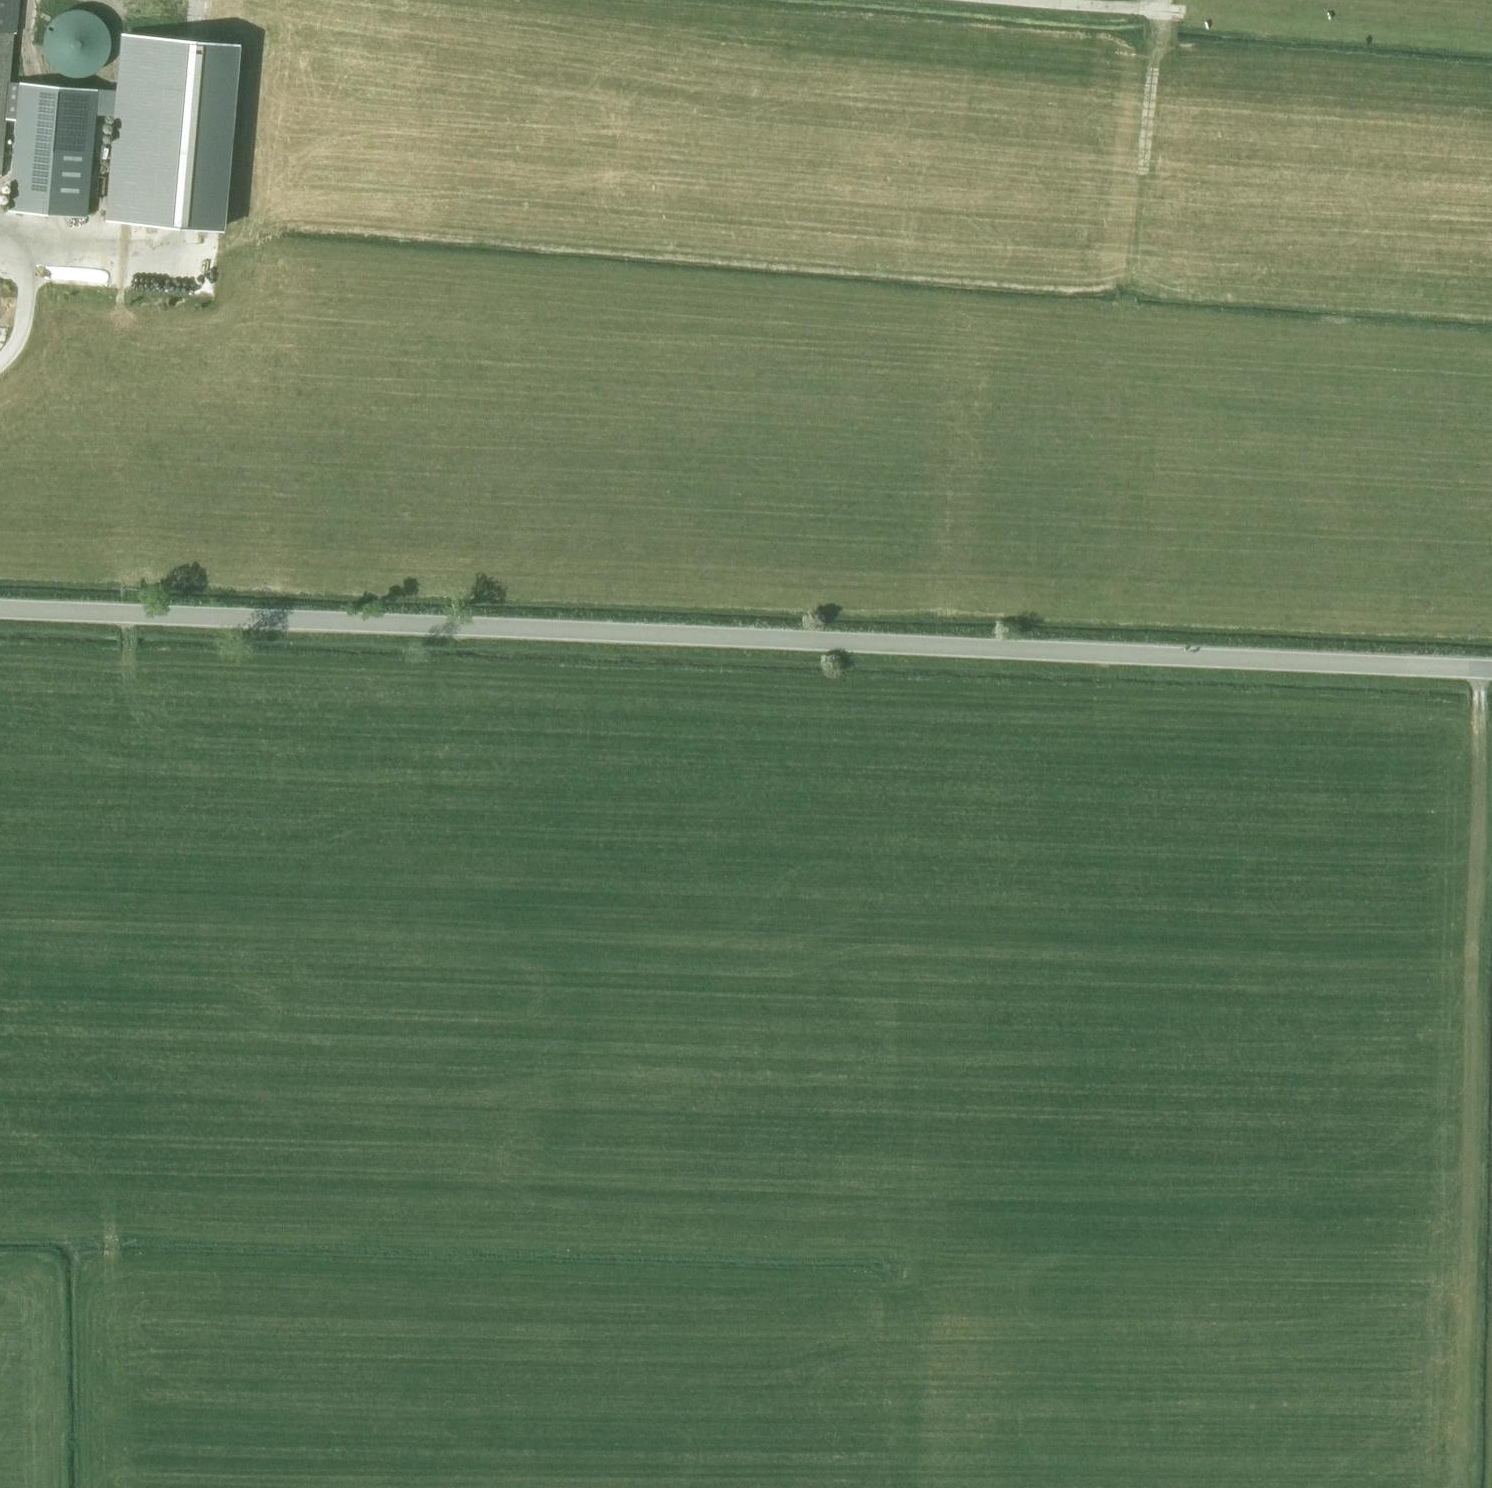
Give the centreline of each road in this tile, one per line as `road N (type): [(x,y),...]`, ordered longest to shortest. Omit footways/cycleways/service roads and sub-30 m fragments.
road 1 (tertiary): [(1491,674),(0,607)]

